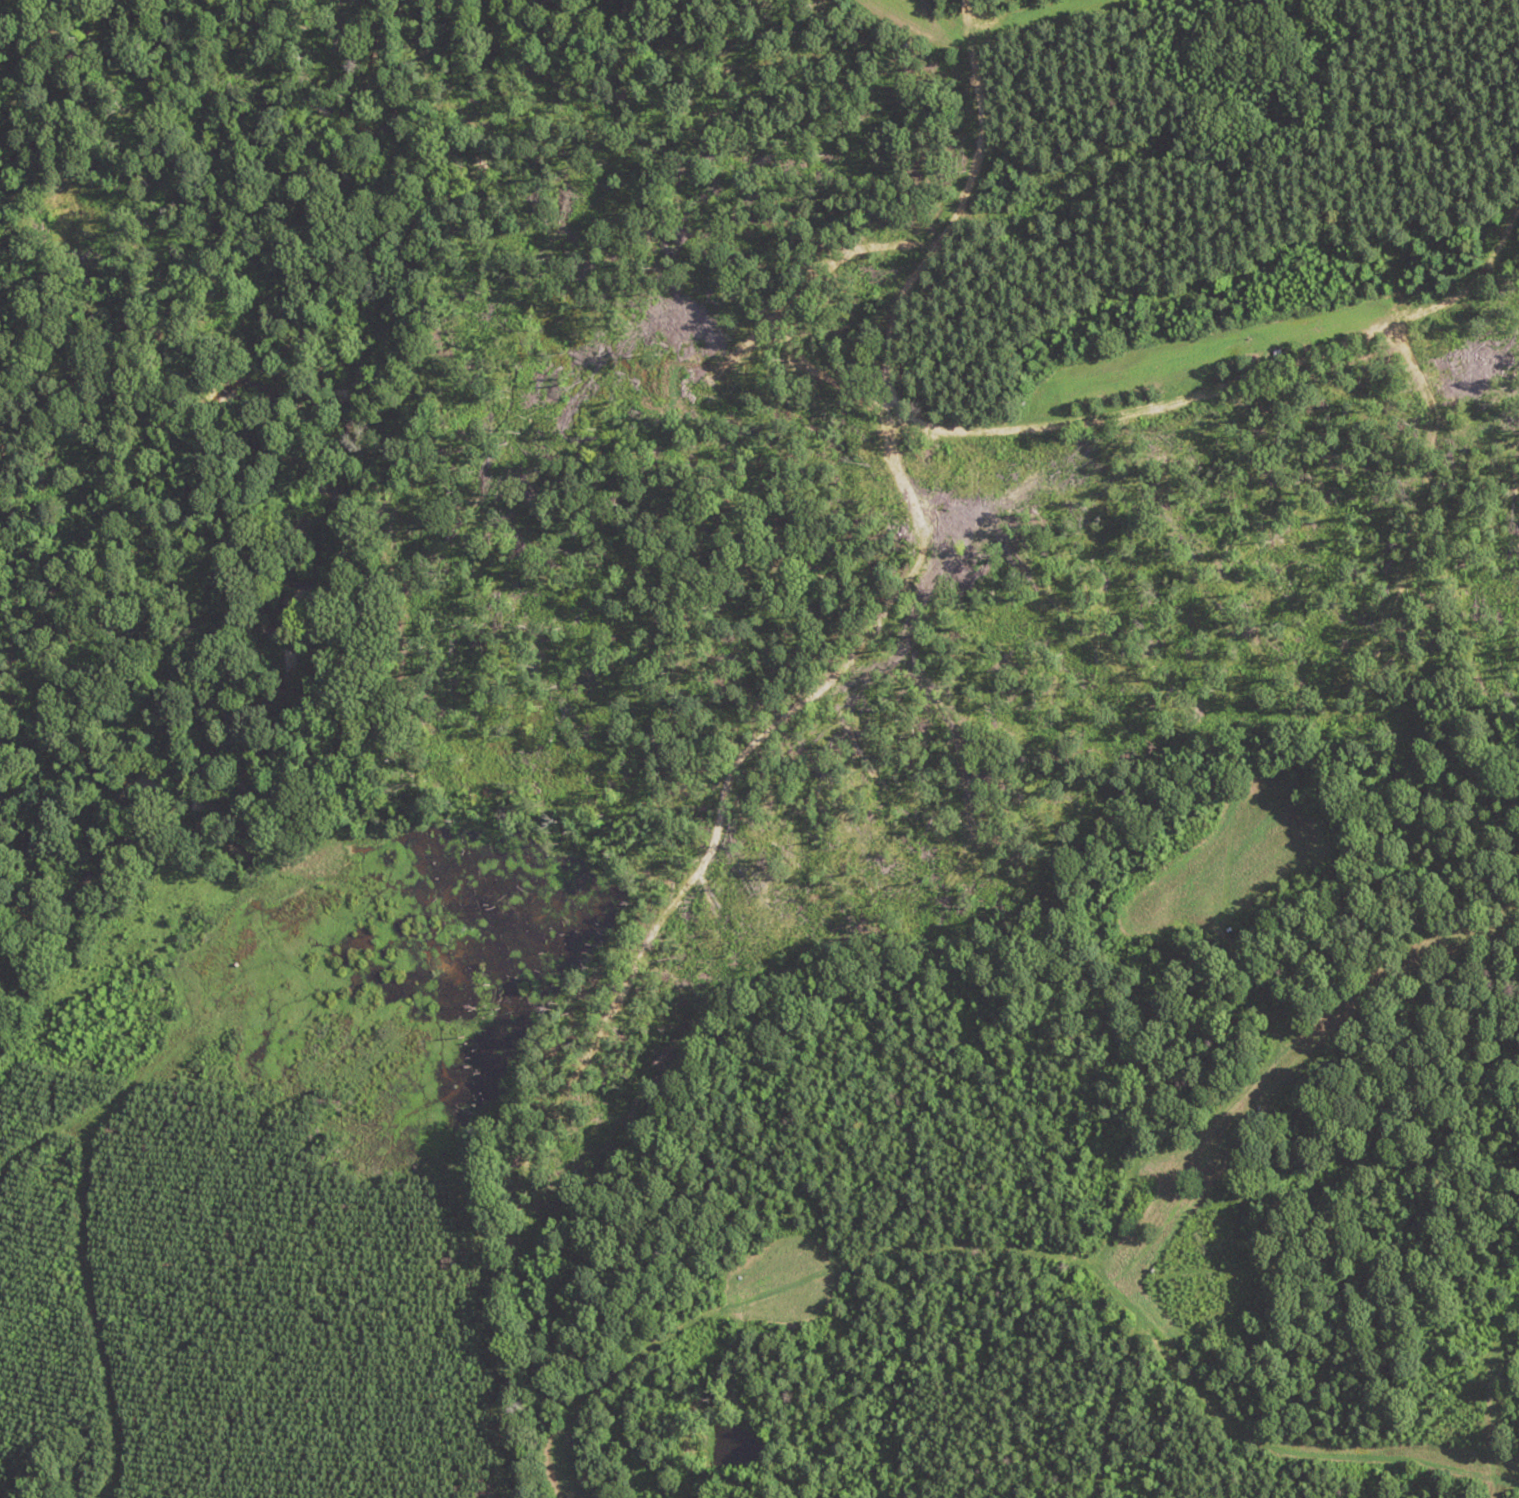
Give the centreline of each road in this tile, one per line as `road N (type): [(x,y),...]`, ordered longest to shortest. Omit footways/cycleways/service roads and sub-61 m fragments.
road 1 (track): [(445,1366),(432,1188),(719,659),(829,543),(850,451),(826,313),(886,187),(886,86),(804,0)]
road 2 (track): [(1518,1416),(1396,1372),(1223,1382),(953,1198),(855,1192),(655,1273),(596,1316),(539,1389),(445,1366)]
road 3 (residential): [(1415,450),(1300,109),(1290,0)]

